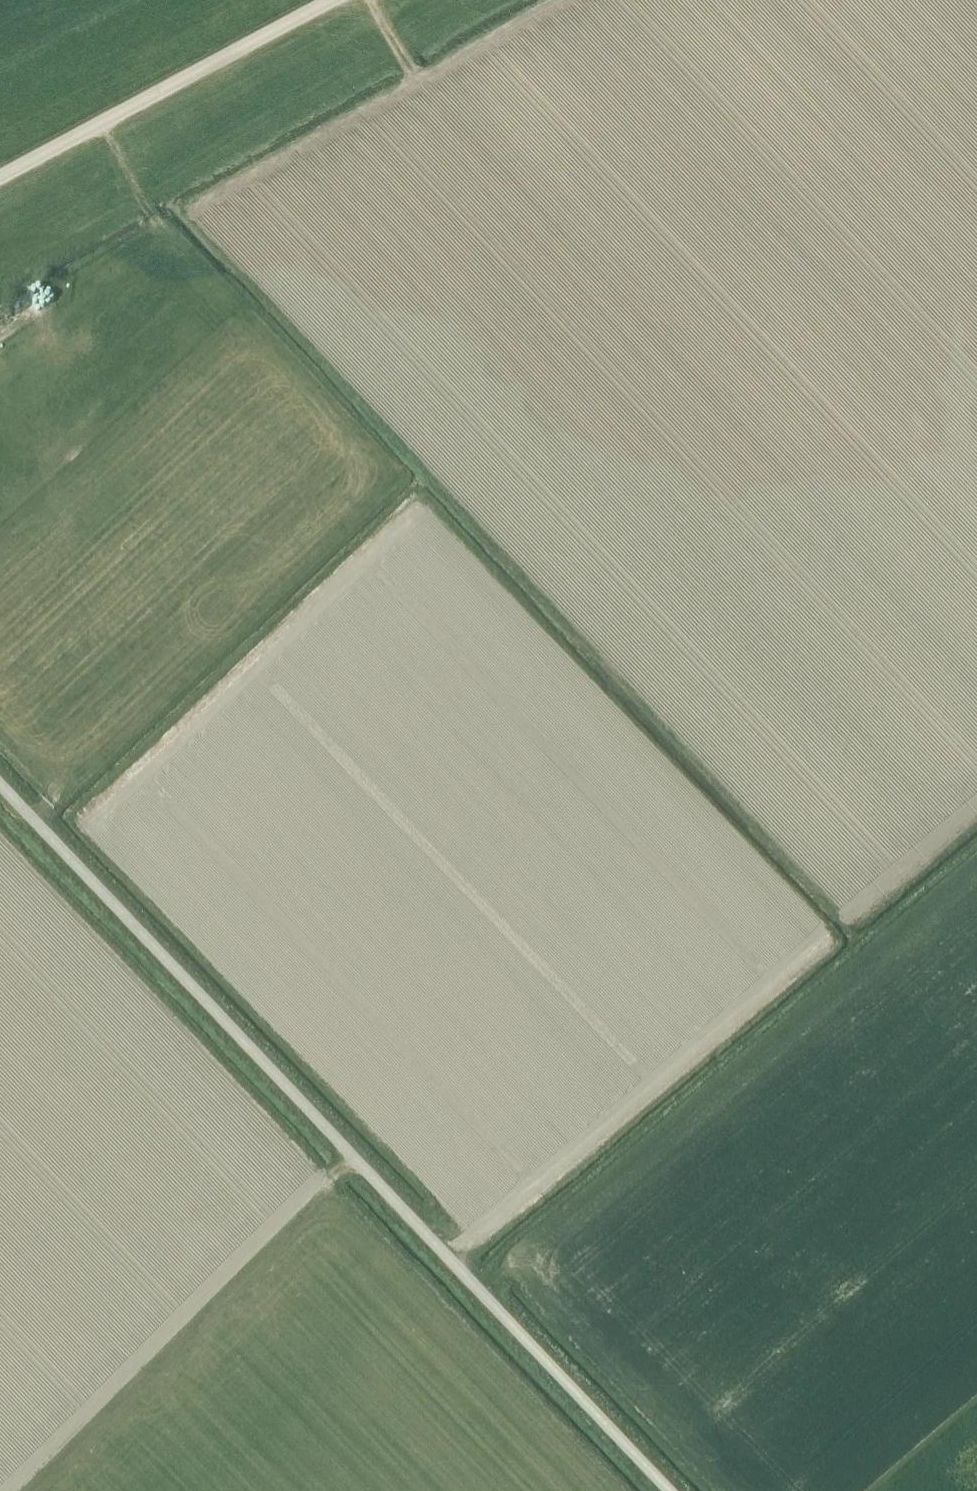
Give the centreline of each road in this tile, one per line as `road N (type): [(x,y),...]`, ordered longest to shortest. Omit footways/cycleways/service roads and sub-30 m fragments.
road 1 (unclassified): [(671,1490),(0,784)]
road 2 (unclassified): [(0,178),(330,0)]

